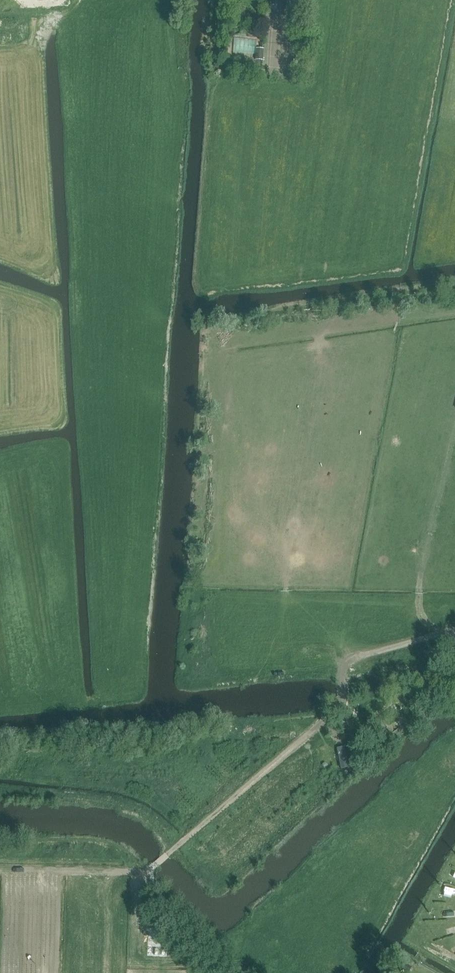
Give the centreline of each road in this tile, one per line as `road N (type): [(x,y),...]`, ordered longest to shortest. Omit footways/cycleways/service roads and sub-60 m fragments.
road 1 (track): [(136,972),(141,877),(343,709),(343,670),(454,629)]

